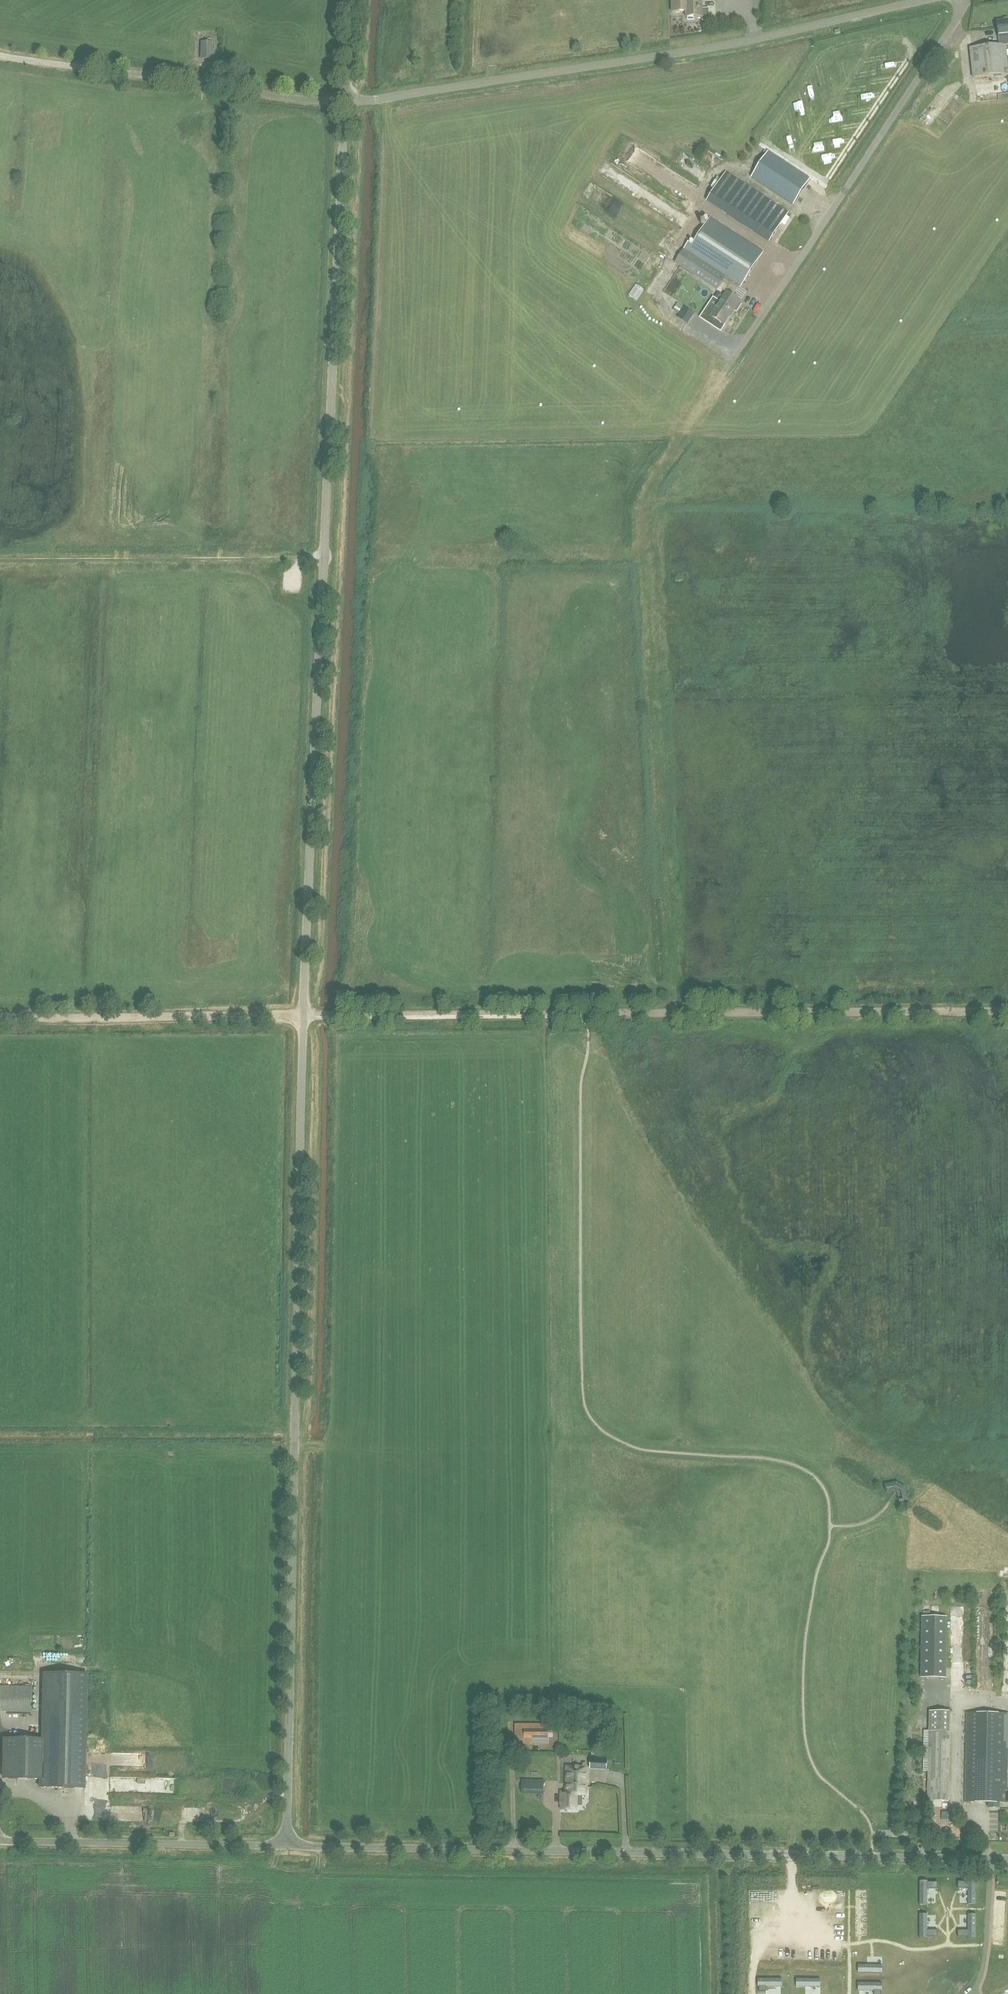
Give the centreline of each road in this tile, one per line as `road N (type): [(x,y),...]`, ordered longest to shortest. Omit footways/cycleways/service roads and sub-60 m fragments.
road 1 (unclassified): [(287,1846),(303,1012),(346,101)]
road 2 (unclassified): [(1007,1860),(287,1846)]
road 3 (unclassified): [(346,101),(643,59),(926,0)]
road 4 (track): [(1007,1012),(587,1012)]
road 5 (track): [(346,101),(0,56)]
road 6 (track): [(324,559),(0,560)]
road 7 (track): [(0,1015),(303,1012)]
road 8 (unclassified): [(287,1846),(0,1841)]
road 9 (track): [(587,1012),(303,1012)]

